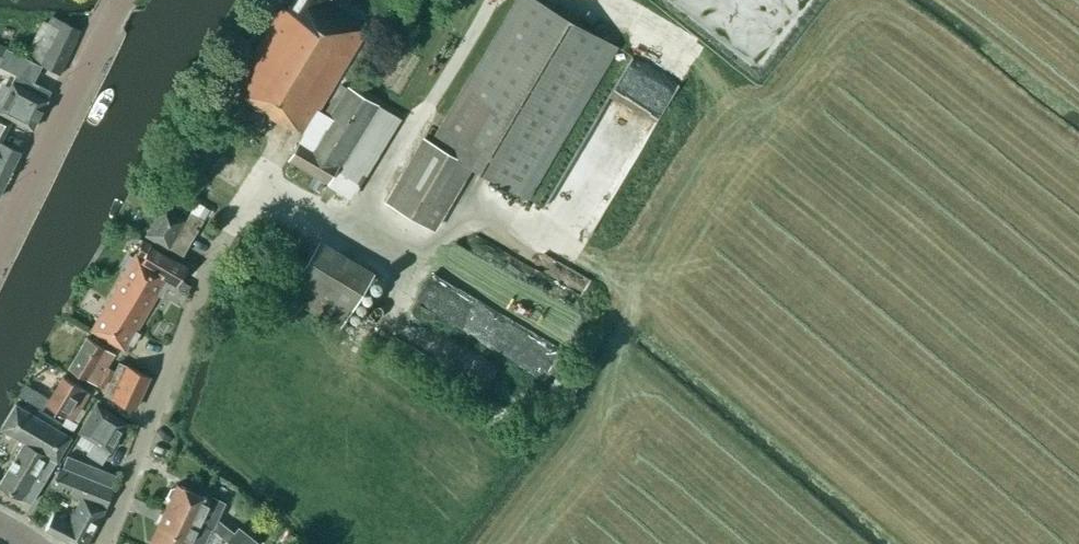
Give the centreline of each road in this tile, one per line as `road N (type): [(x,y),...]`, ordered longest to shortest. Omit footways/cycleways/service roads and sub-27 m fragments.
road 1 (unclassified): [(101,543),(249,191)]
road 2 (tertiary): [(0,252),(119,0)]

